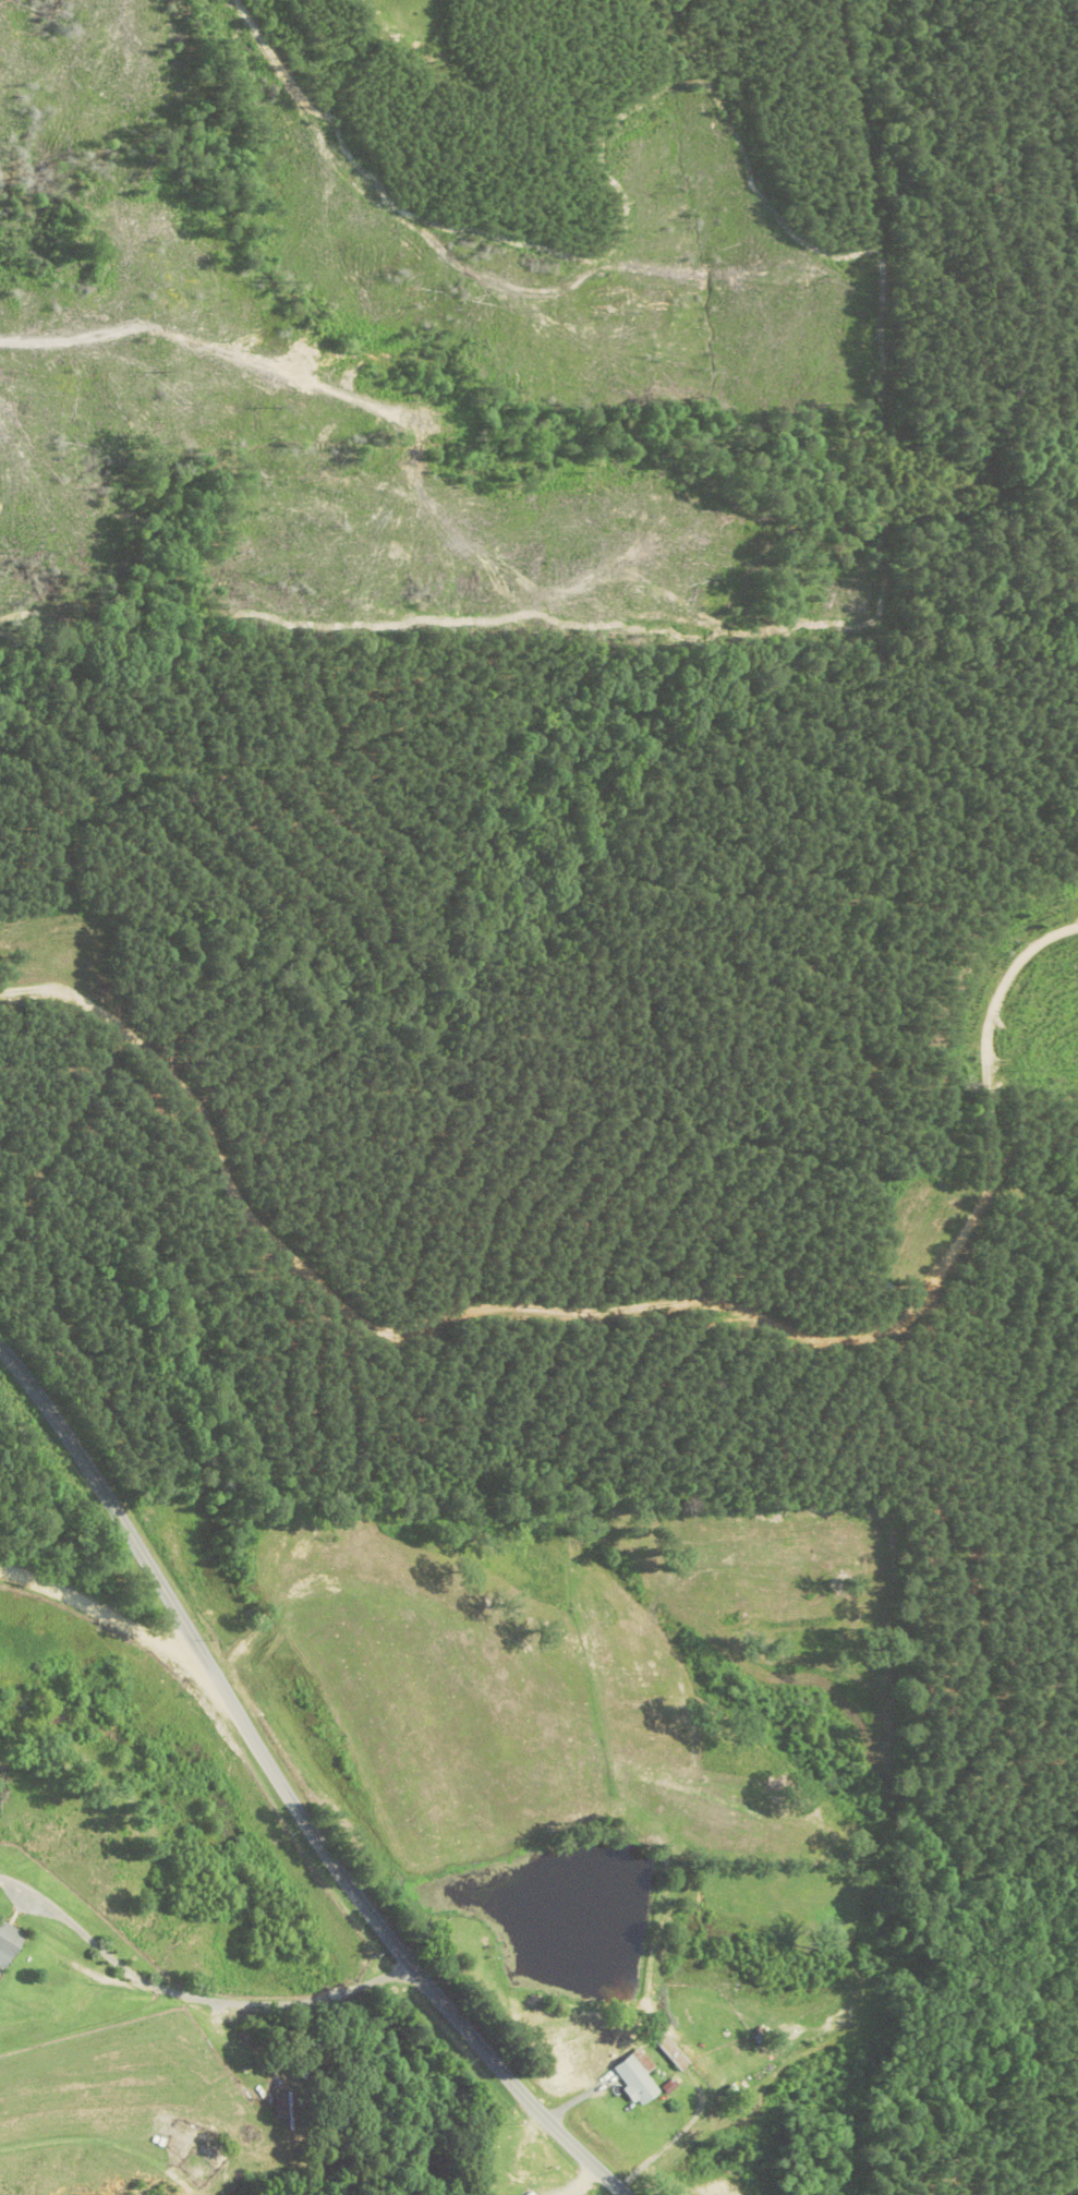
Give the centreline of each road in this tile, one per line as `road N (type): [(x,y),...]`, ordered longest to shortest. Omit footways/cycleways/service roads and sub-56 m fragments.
road 1 (residential): [(631,2194),(520,2093),(320,1846),(143,1552),(0,1347)]
road 2 (residential): [(206,1660),(0,1568)]

